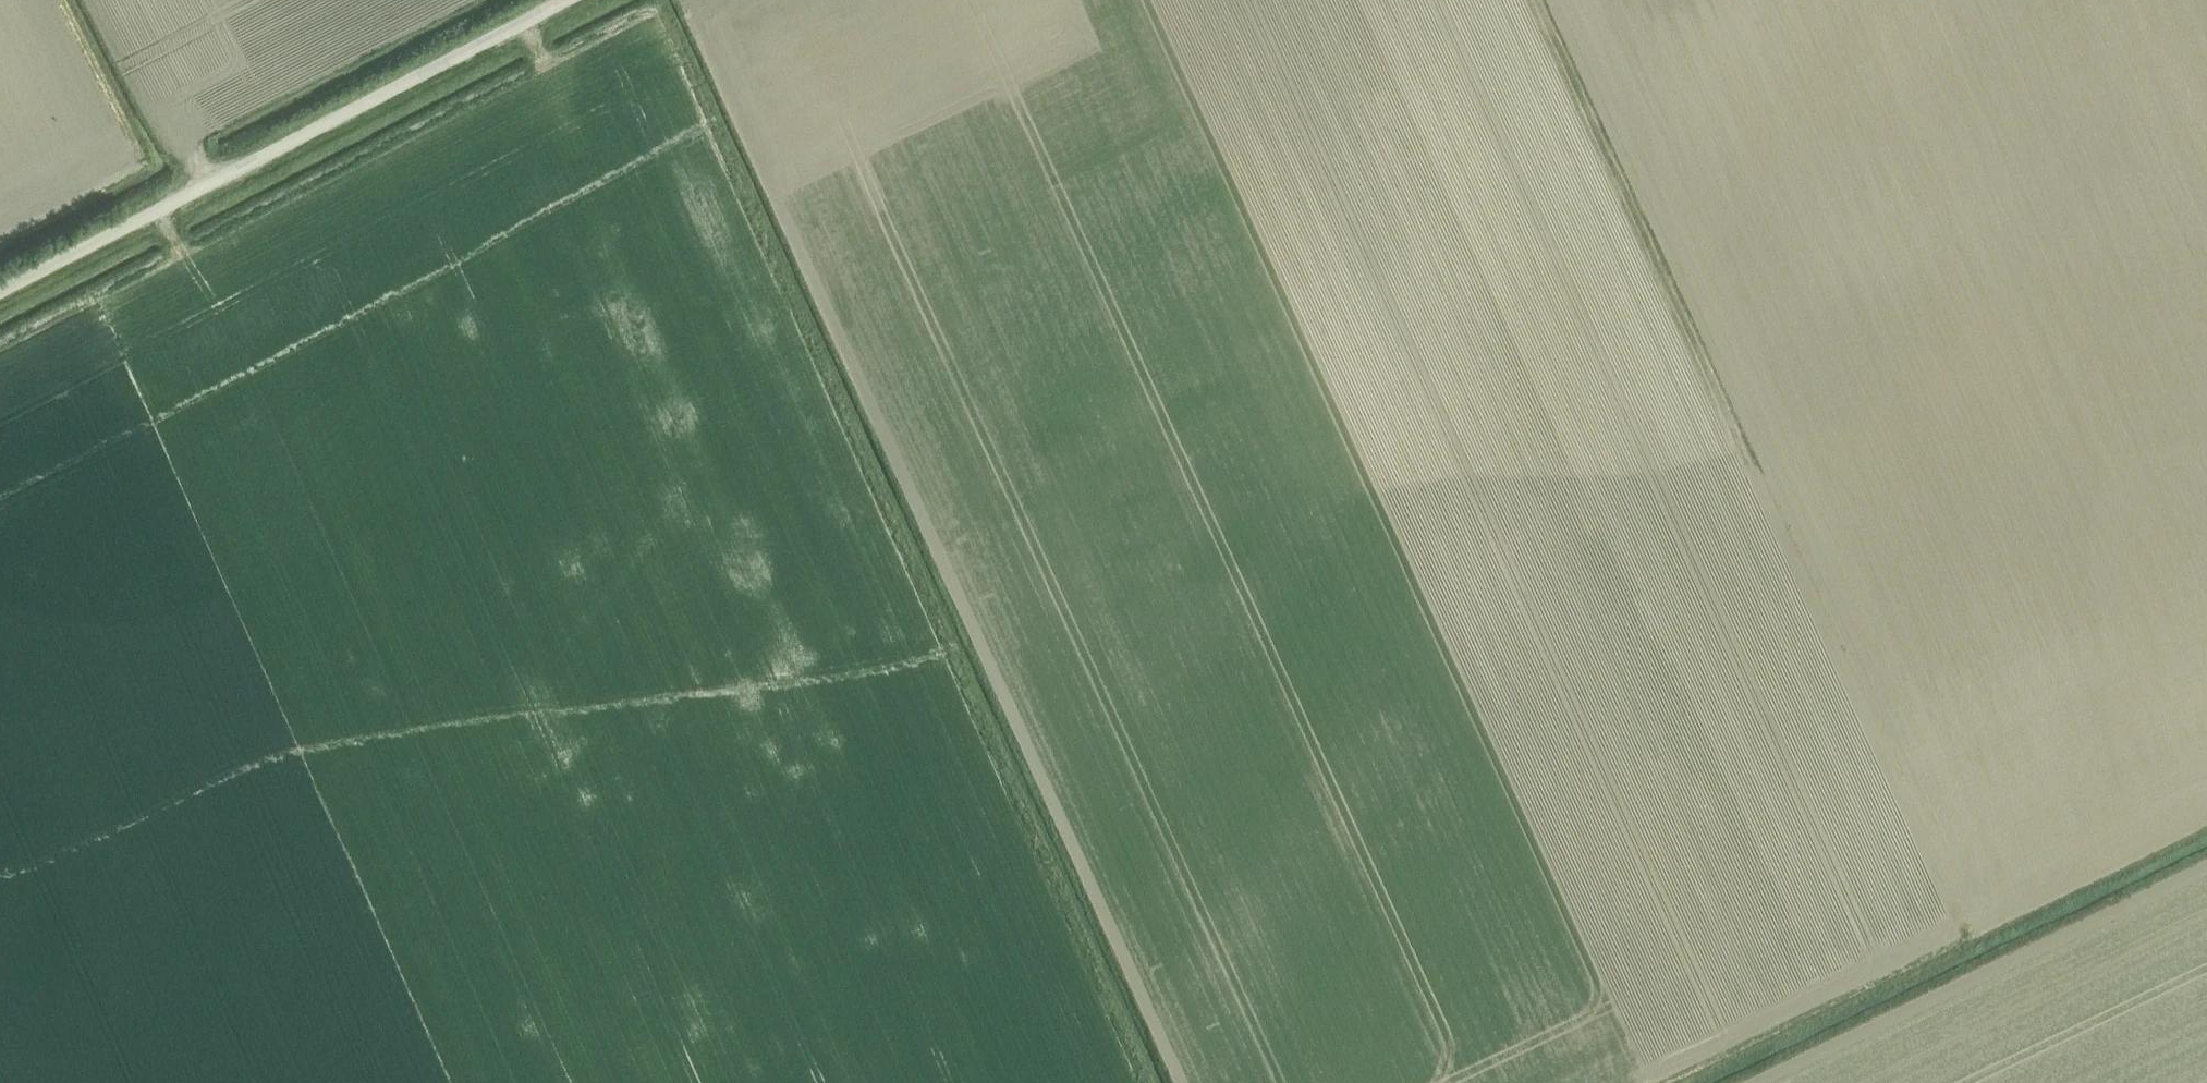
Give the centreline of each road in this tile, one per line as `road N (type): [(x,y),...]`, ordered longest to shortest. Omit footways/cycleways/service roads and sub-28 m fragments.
road 1 (unclassified): [(0,290),(573,0)]

